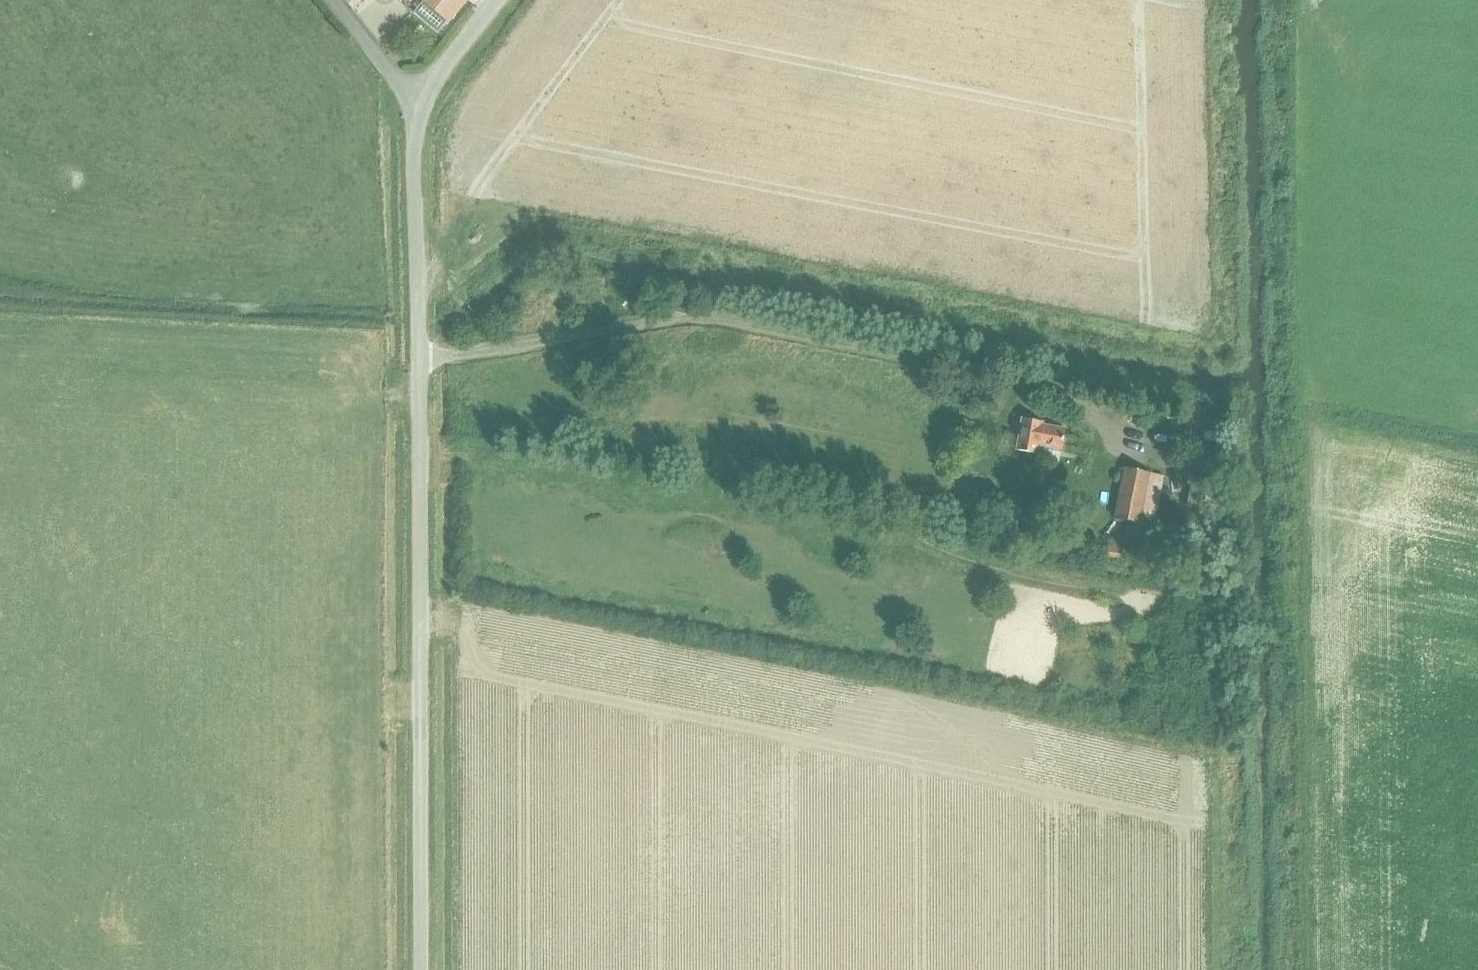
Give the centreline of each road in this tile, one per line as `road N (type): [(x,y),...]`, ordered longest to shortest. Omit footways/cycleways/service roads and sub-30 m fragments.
road 1 (unclassified): [(423,969),(418,143),(440,73),(497,0)]

